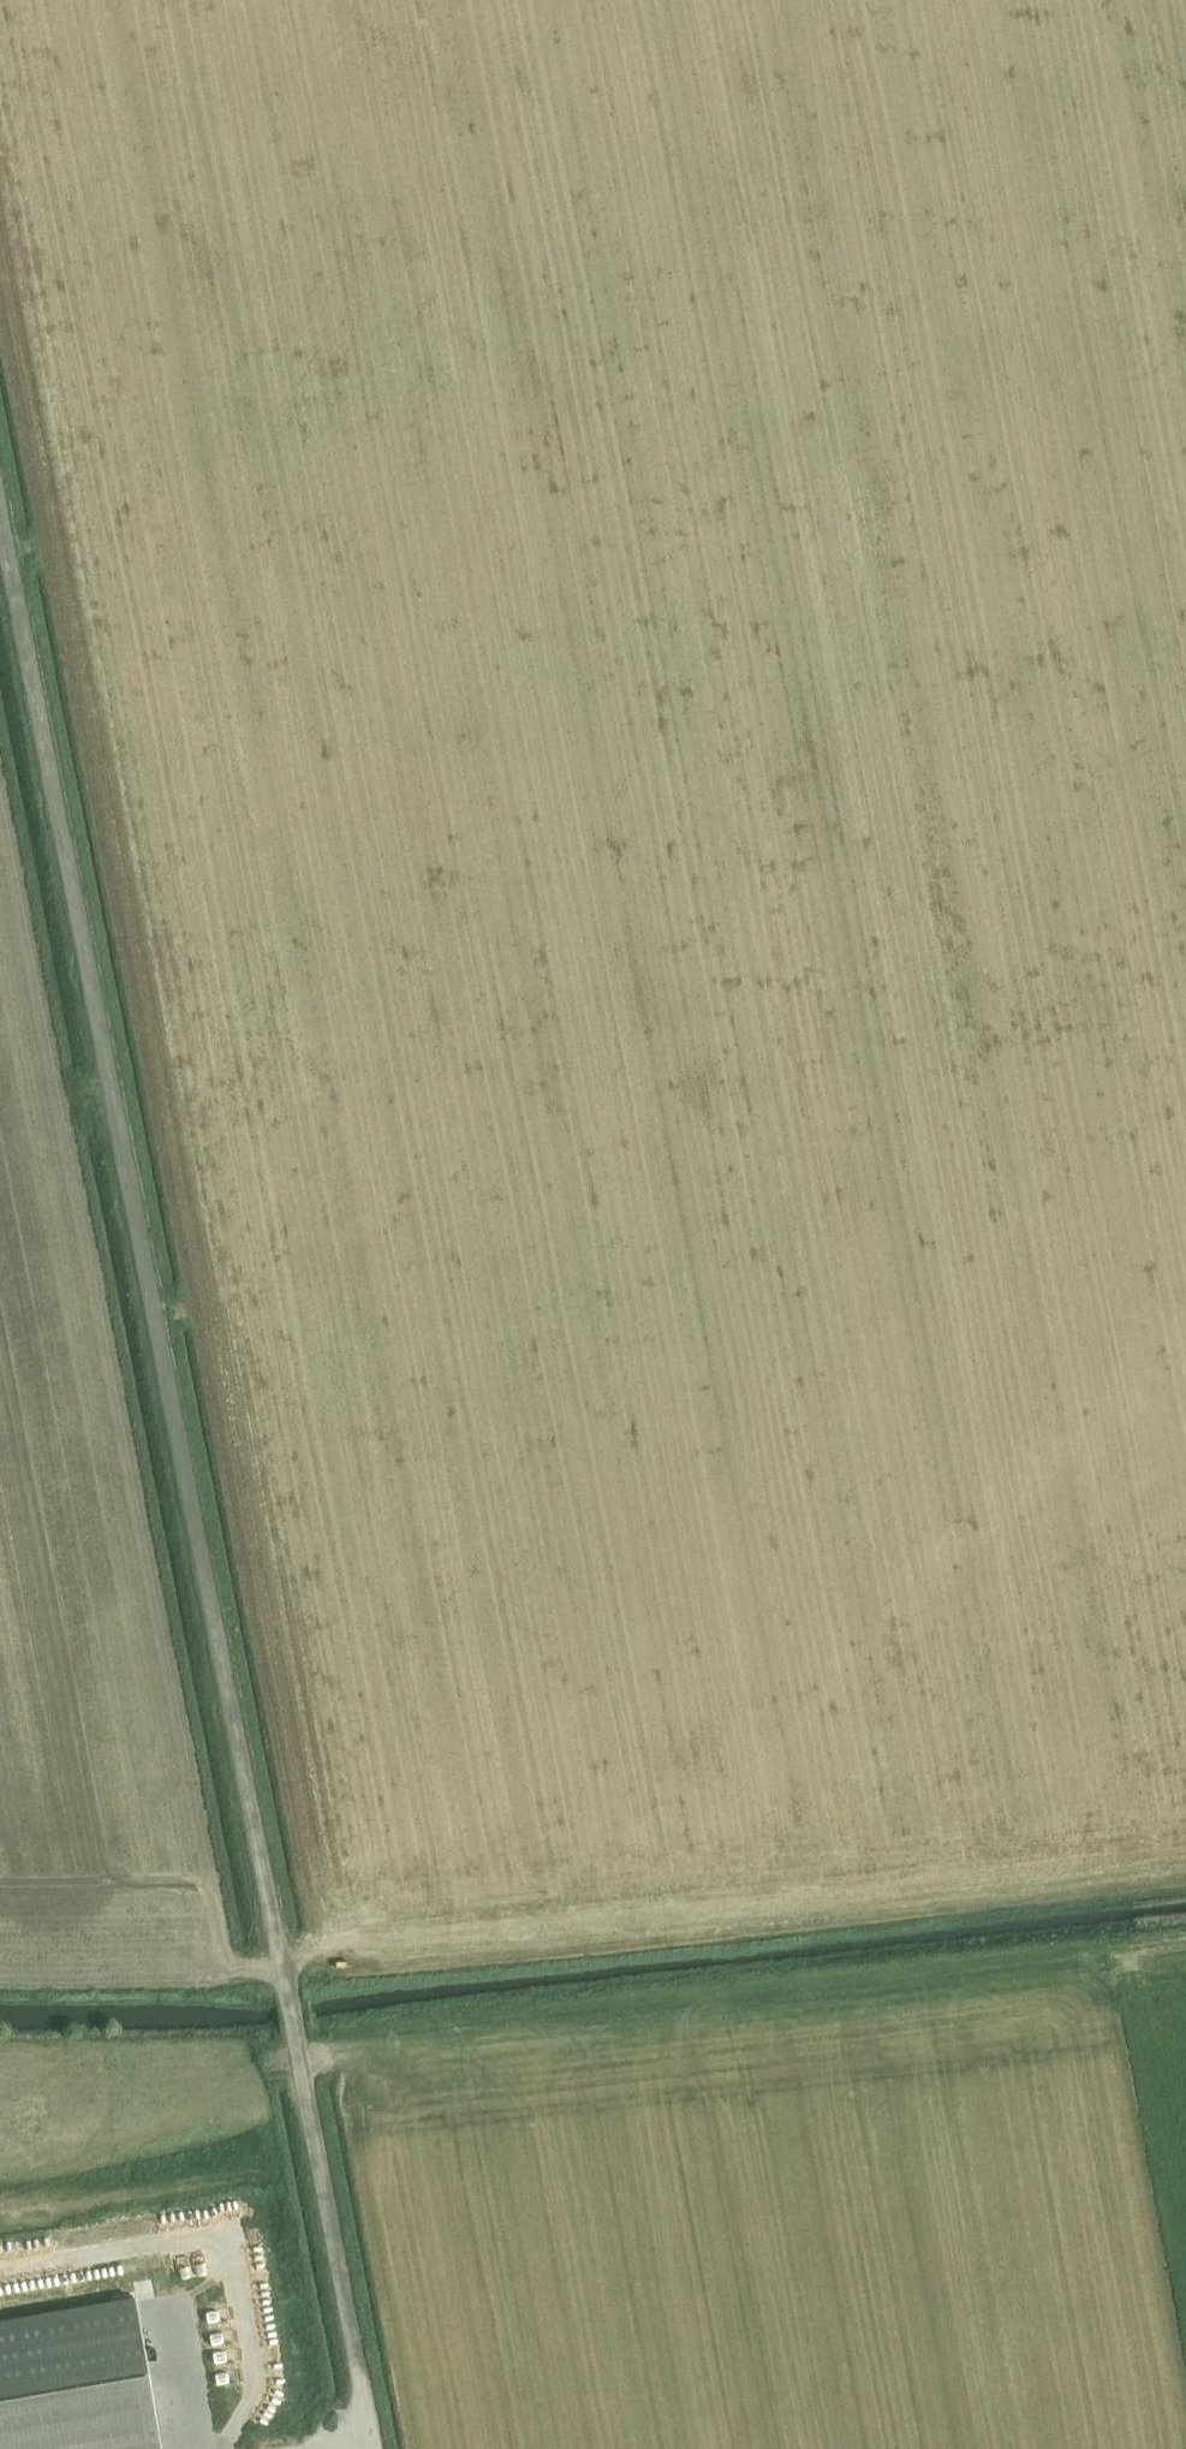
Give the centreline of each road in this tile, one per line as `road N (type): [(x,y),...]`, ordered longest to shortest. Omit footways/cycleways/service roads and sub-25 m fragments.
road 1 (track): [(362,2375),(0,512)]

